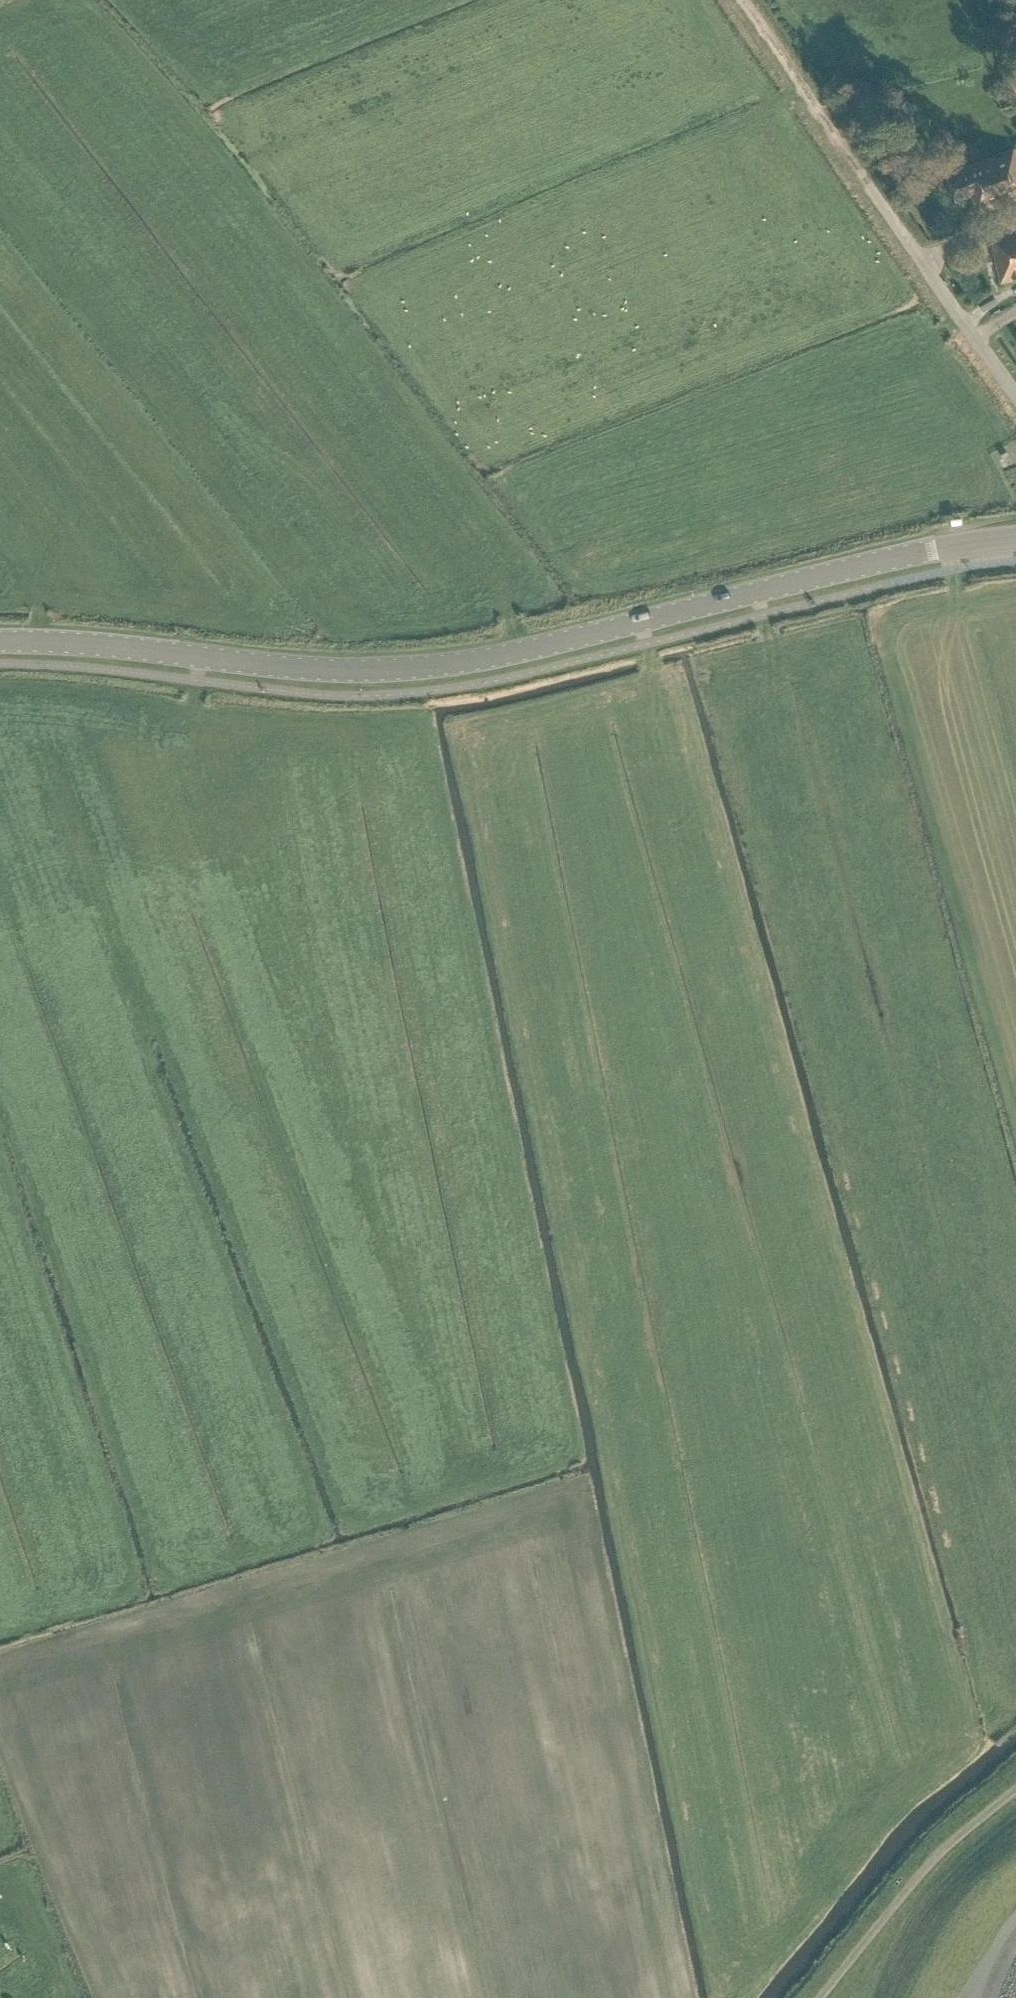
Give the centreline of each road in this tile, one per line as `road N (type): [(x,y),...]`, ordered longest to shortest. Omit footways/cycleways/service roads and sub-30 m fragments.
road 1 (tertiary): [(0,640),(337,669),(452,665),(847,567),(1015,538)]
road 2 (residential): [(1015,396),(868,183)]
road 3 (track): [(868,183),(741,0)]

